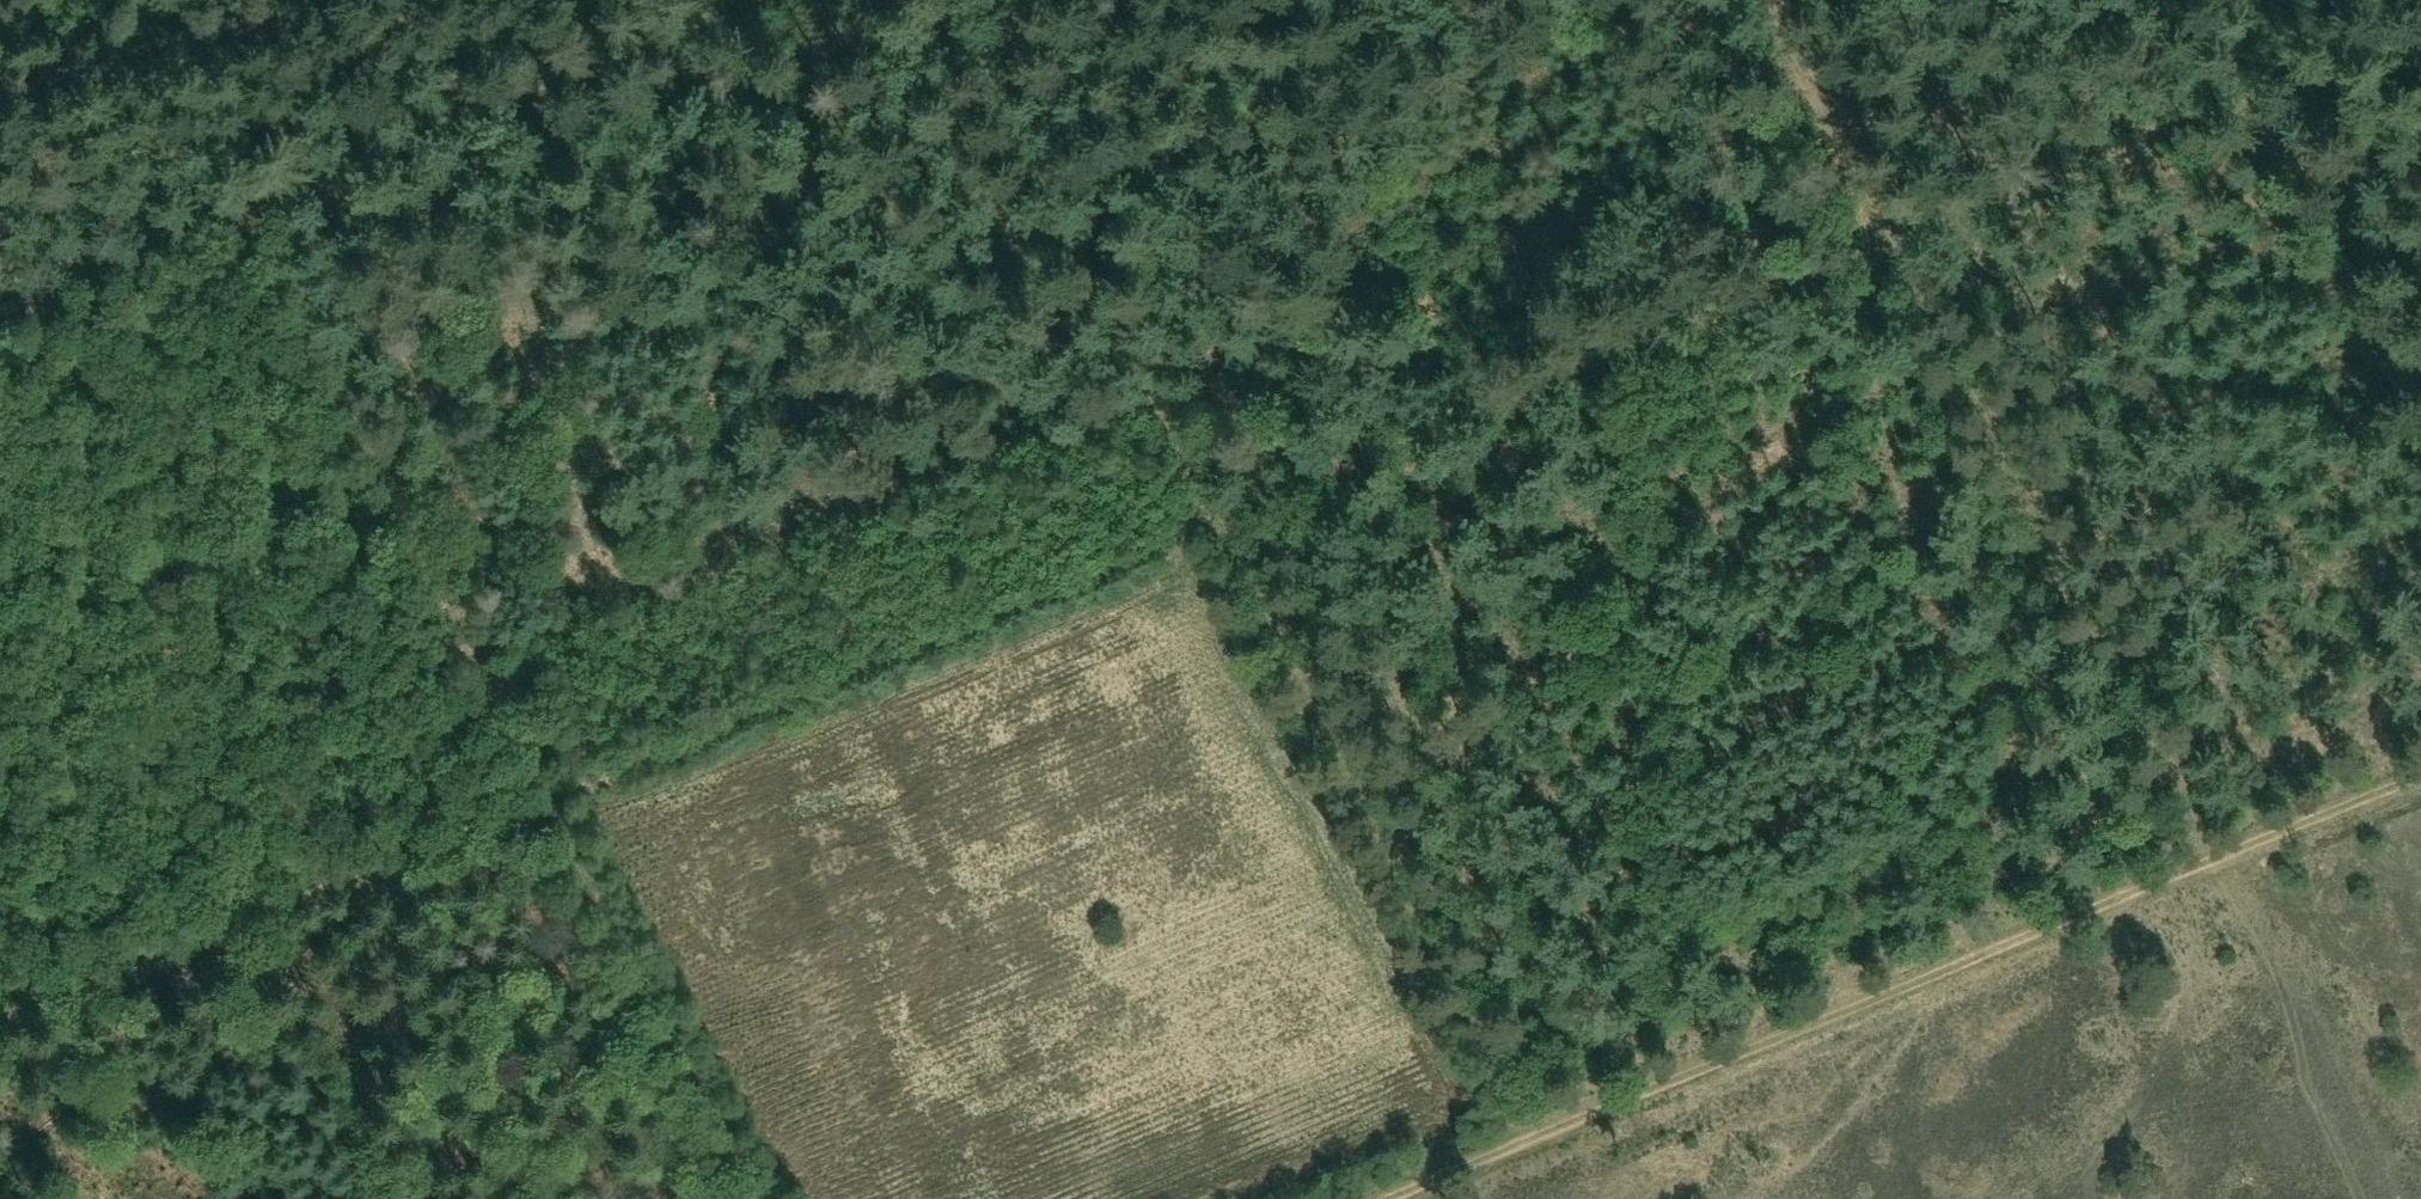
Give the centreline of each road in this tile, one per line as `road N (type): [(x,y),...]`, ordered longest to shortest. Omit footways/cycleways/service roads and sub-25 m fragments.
road 1 (track): [(1757,0),(2226,862)]
road 2 (track): [(2226,862),(1406,1198)]
road 3 (track): [(0,269),(643,0)]
road 4 (track): [(2226,862),(2420,778)]

